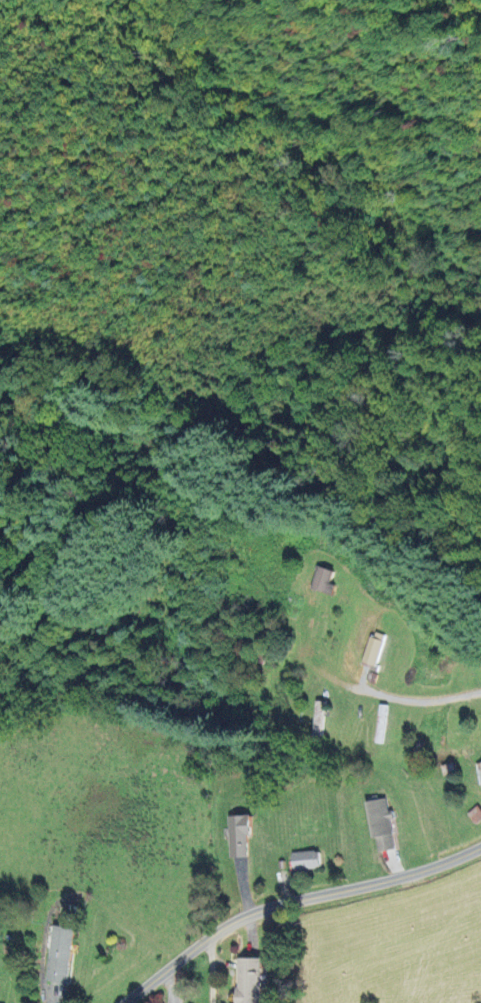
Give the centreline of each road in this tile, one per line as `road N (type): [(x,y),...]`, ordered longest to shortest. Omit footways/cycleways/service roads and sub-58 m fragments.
road 1 (residential): [(129,1002),(172,970),(301,902),(480,834)]
road 2 (residential): [(480,684),(442,686),(391,671),(323,609),(299,568),(295,538),(310,513)]

